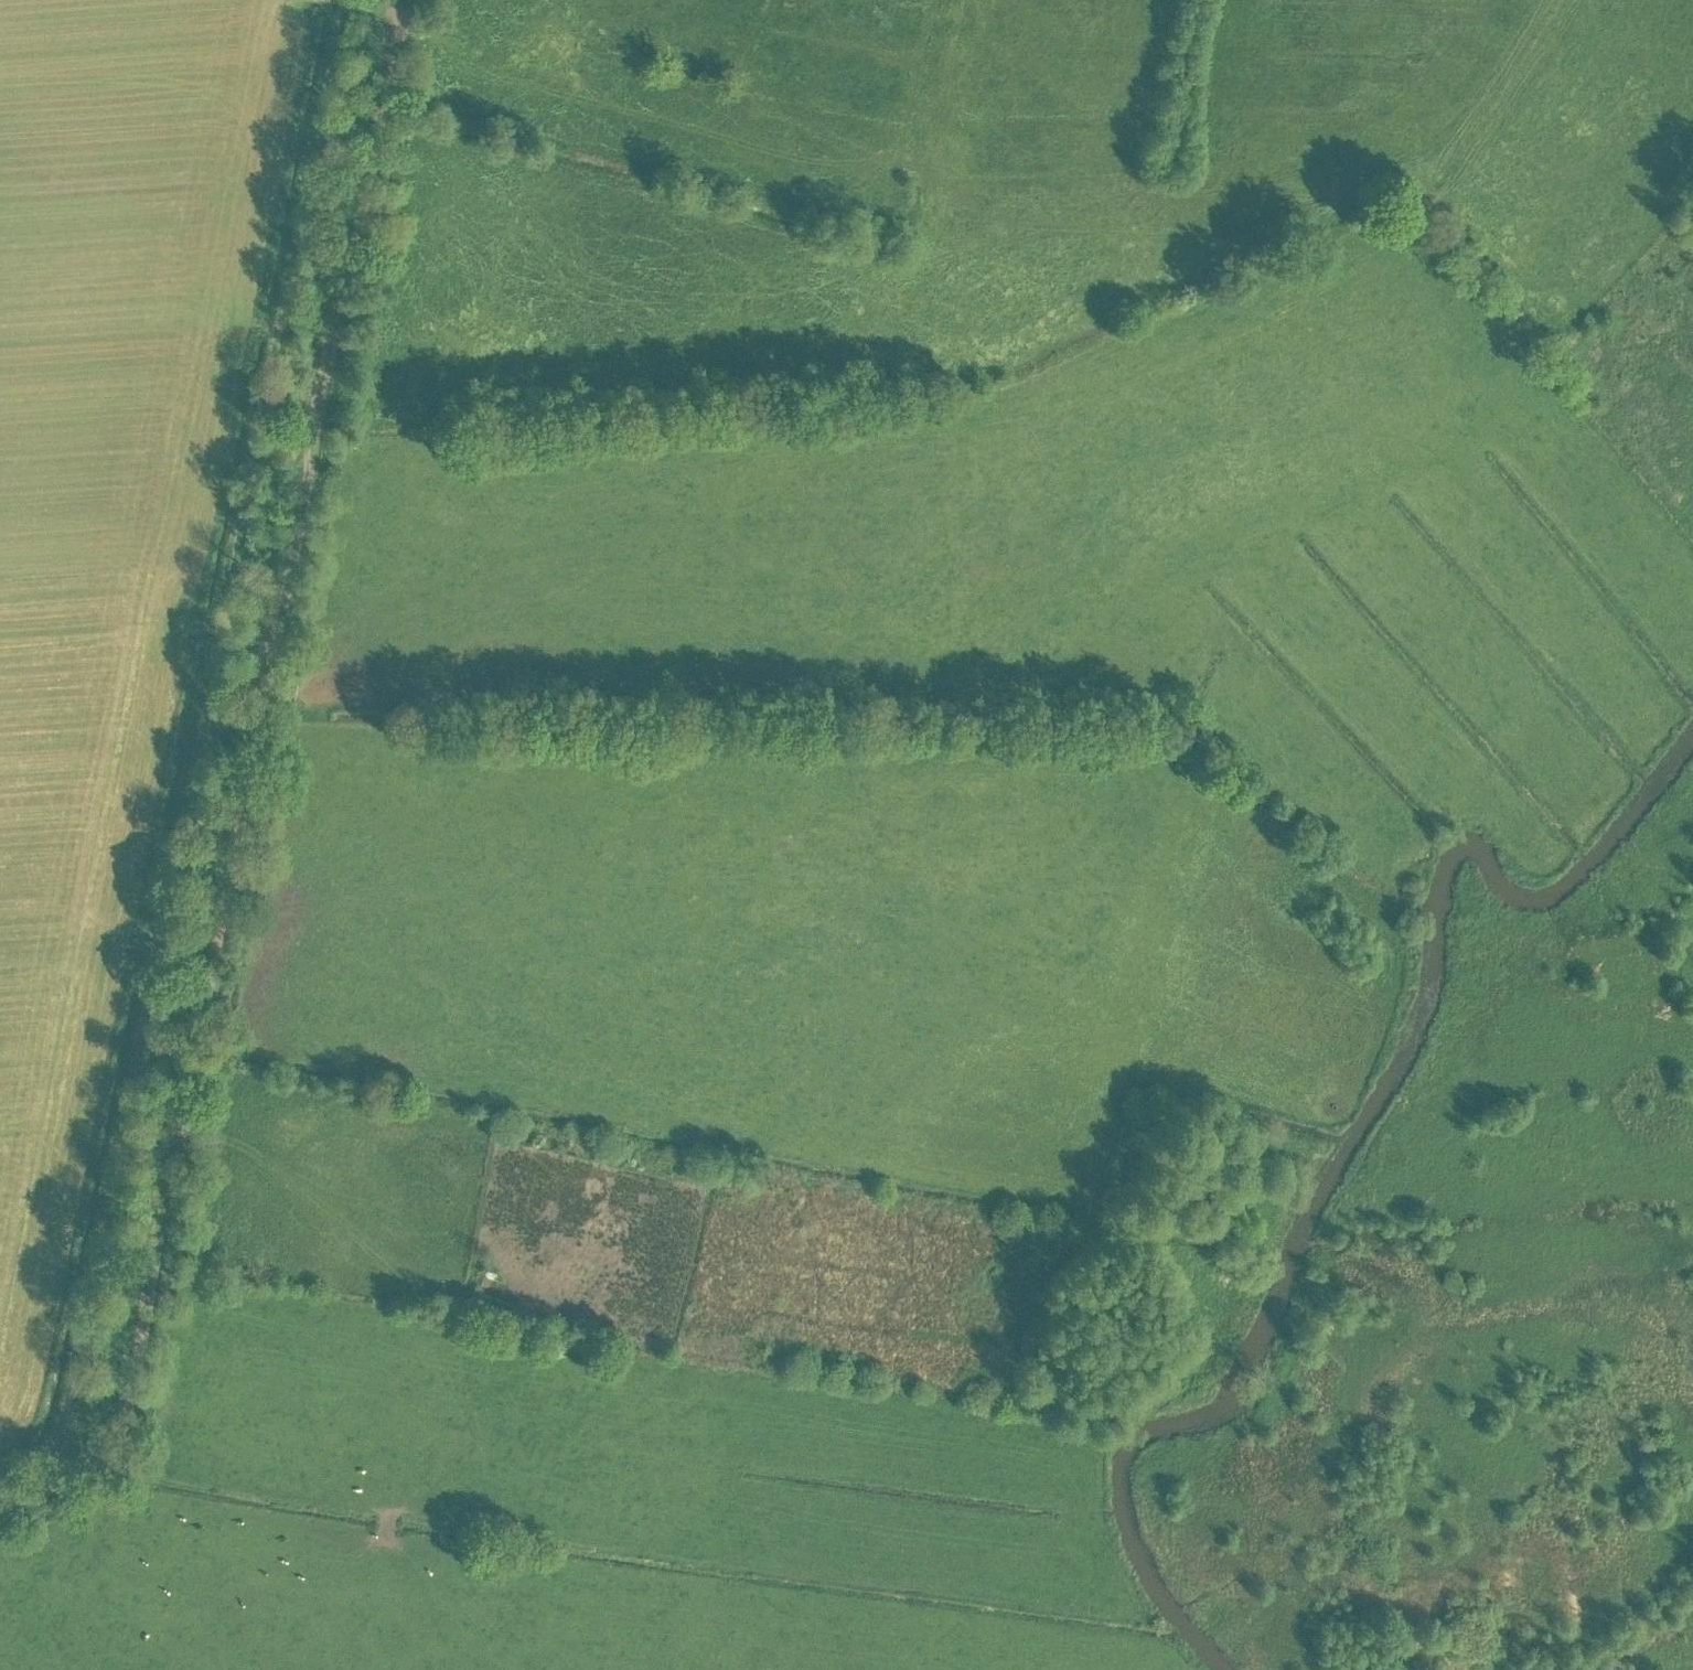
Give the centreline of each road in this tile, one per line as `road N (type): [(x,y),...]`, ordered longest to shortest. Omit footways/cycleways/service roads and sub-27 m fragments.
road 1 (track): [(0,1504),(105,1456),(131,1406),(195,1031),(399,0)]

